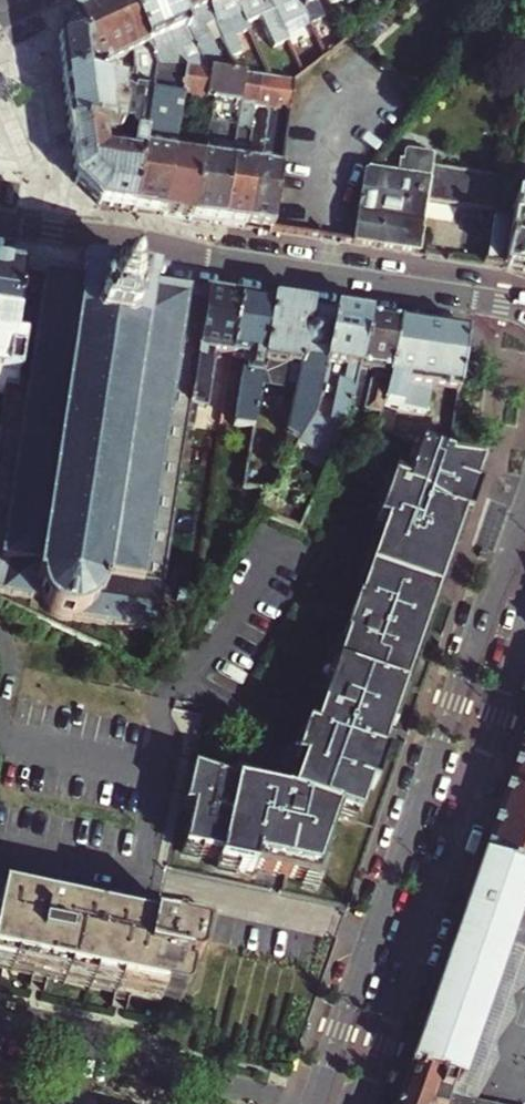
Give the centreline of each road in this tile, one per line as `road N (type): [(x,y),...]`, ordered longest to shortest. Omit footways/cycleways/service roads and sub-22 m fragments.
road 1 (tertiary): [(524,506),(315,1103)]
road 2 (tertiary): [(361,1103),(524,632)]
road 3 (secondary): [(73,239),(524,306)]

